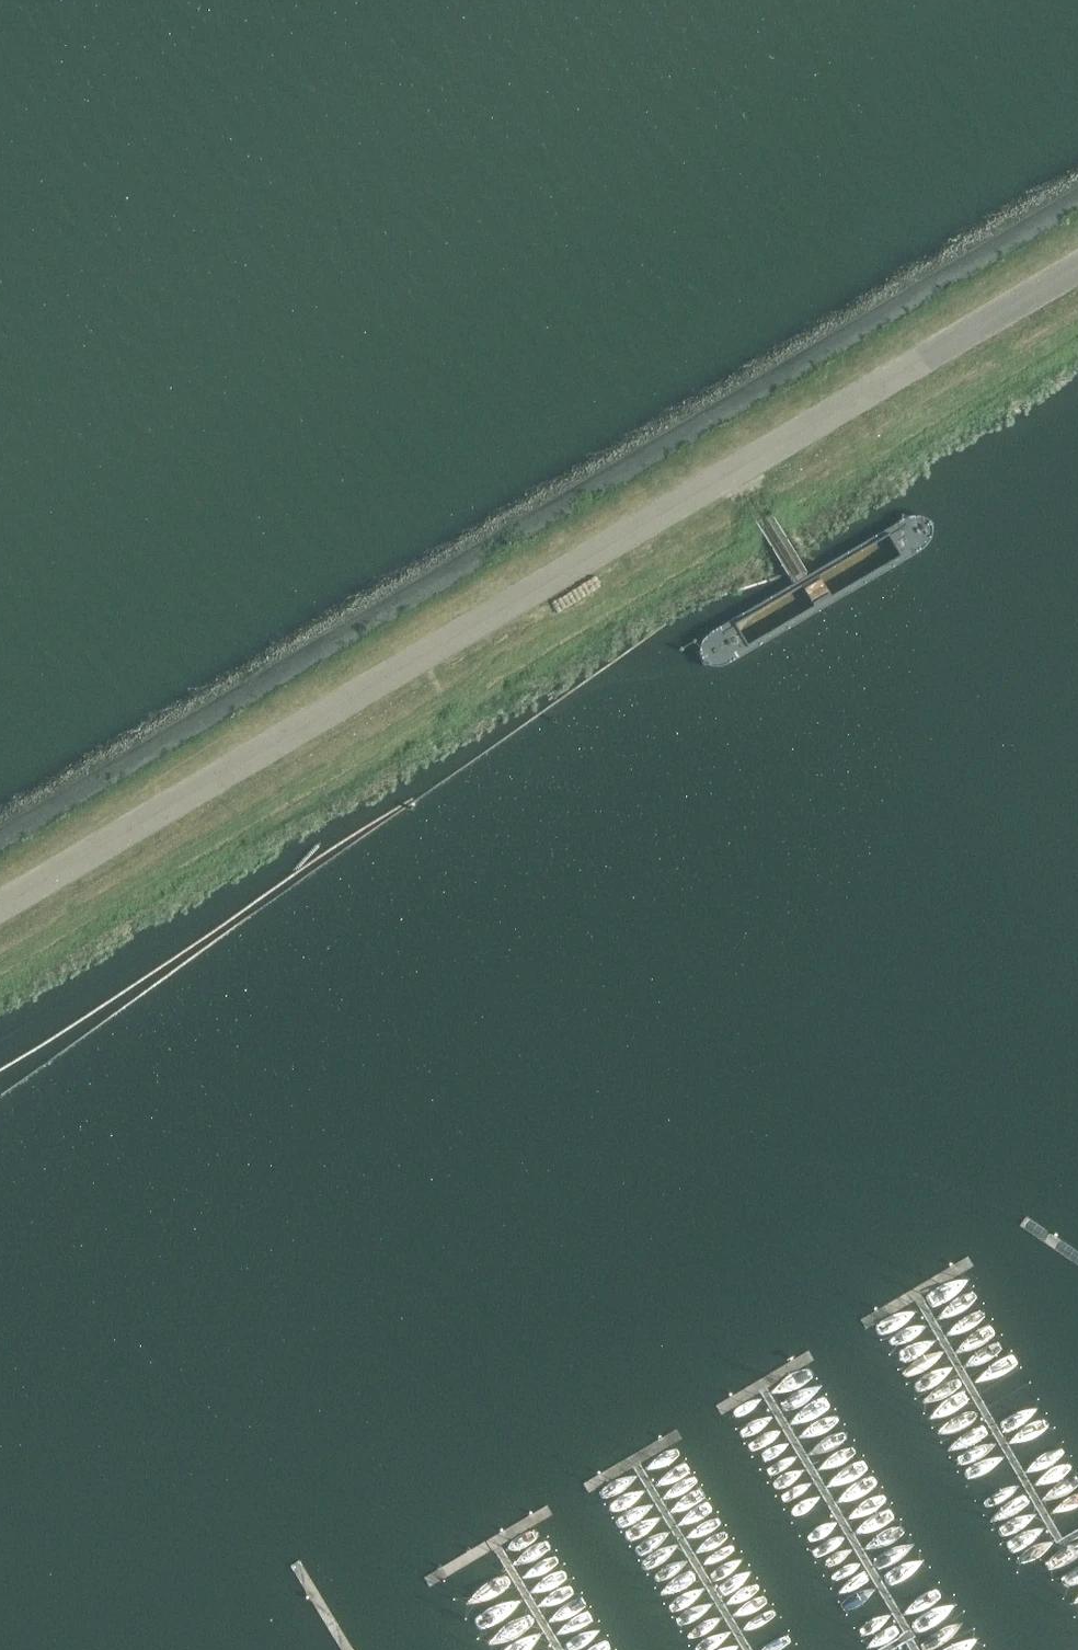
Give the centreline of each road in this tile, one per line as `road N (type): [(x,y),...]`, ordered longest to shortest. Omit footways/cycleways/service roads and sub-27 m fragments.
road 1 (unclassified): [(0,912),(1077,275)]

